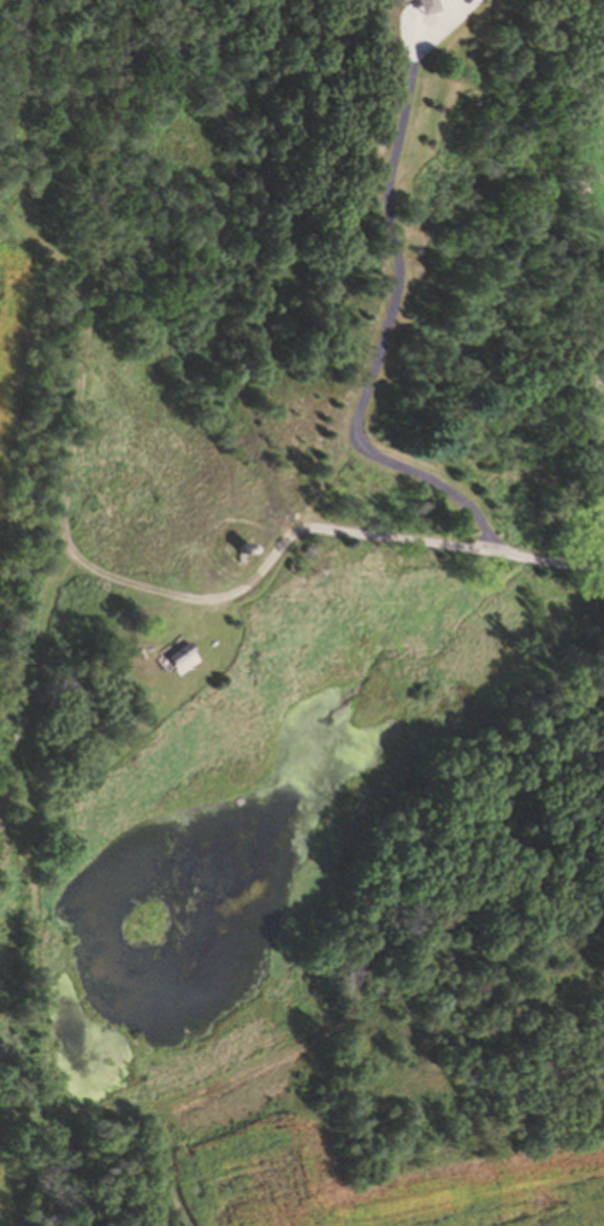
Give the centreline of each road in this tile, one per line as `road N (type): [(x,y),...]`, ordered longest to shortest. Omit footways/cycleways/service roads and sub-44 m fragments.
road 1 (track): [(63,1136),(70,1145),(88,1147),(339,1021),(361,992),(369,929),(390,879),(475,789),(603,682)]
road 2 (track): [(63,537),(42,668),(30,904),(35,988),(63,1136)]
road 3 (track): [(63,537),(135,0)]
road 4 (track): [(499,554),(315,527),(277,546),(248,589),(208,606),(82,567),(63,537)]

